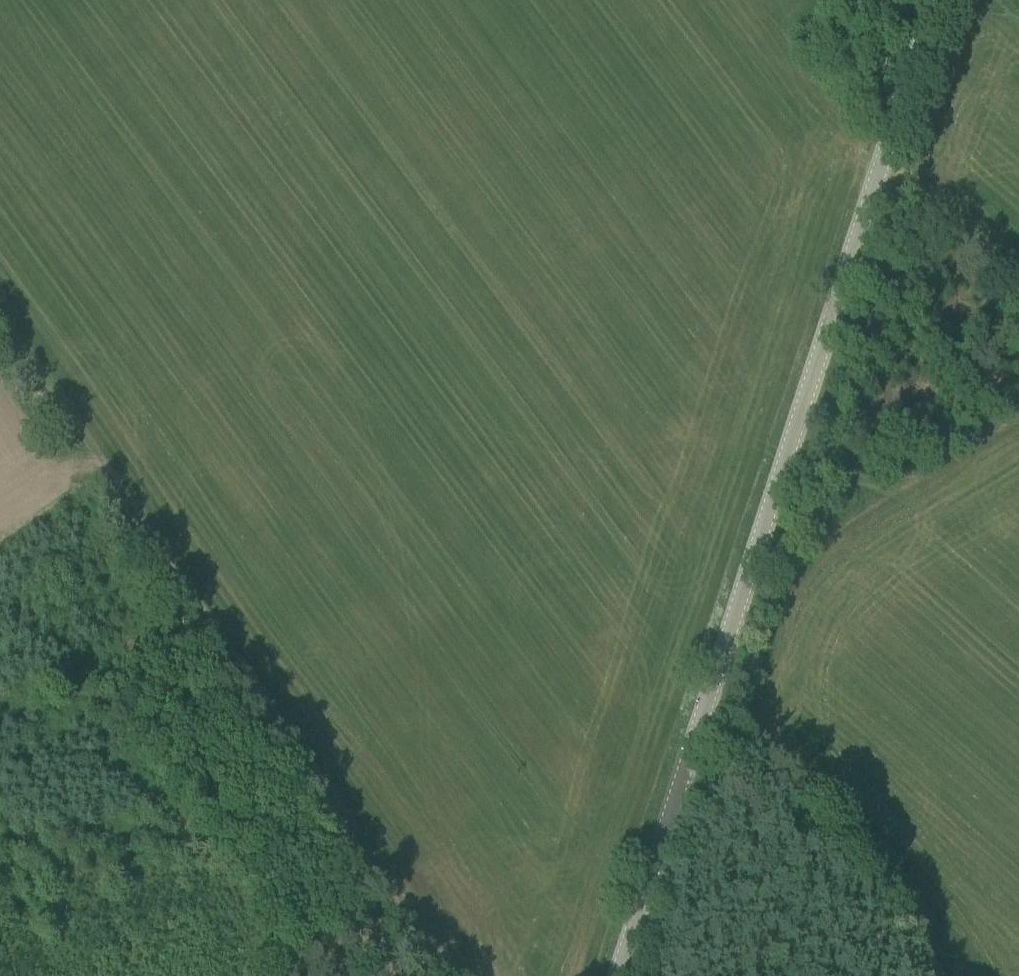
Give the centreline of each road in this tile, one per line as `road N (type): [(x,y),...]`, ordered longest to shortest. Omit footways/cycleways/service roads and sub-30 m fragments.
road 1 (unclassified): [(616,975),(923,0)]
road 2 (track): [(0,337),(435,975)]

